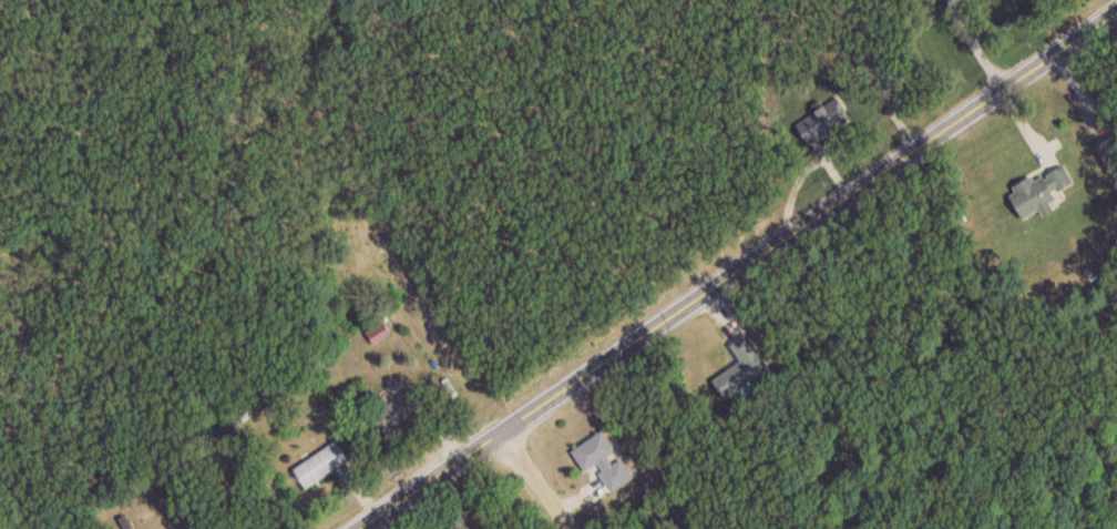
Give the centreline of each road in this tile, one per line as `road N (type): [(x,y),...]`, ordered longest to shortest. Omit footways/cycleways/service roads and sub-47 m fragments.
road 1 (tertiary): [(361,528),(1116,14)]

